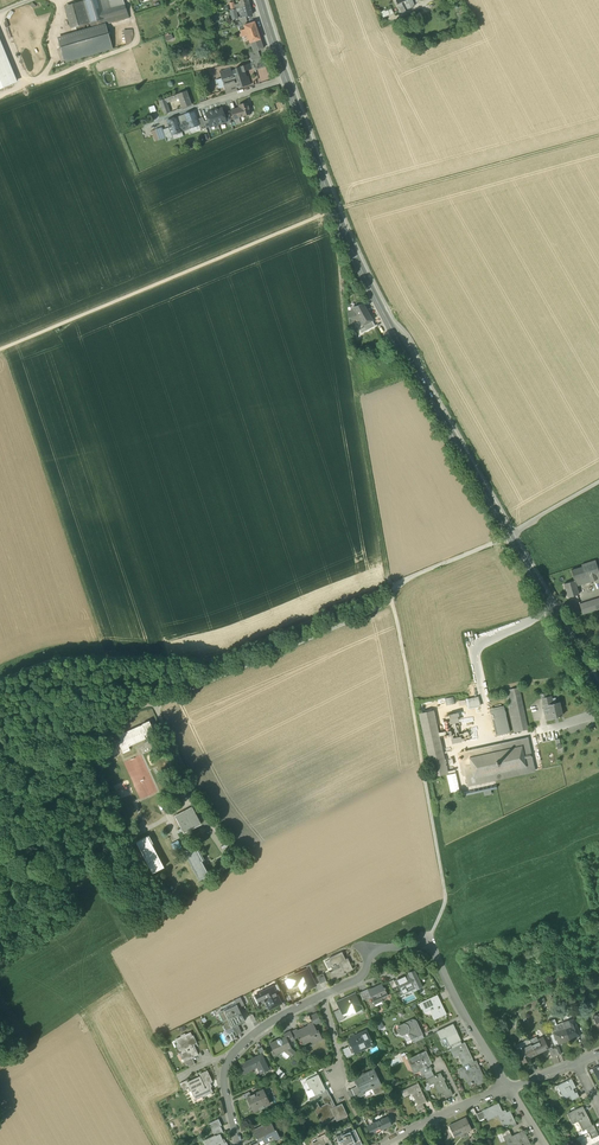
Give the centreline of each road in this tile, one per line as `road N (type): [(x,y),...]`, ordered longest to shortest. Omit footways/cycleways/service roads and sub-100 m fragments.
road 1 (track): [(598,137),(335,209),(0,350)]
road 2 (secondary): [(285,78),(367,282),(510,536)]
road 3 (track): [(0,682),(60,658),(216,661),(390,586)]
road 4 (track): [(393,602),(446,900)]
road 5 (residential): [(323,995),(359,978),(370,952),(426,944),(508,1089)]
road 6 (residential): [(239,1144),(225,1086),(230,1059),(253,1035),(323,995)]
road 7 (secondary): [(510,536),(598,692)]
road 8 (residential): [(285,78),(147,124)]

